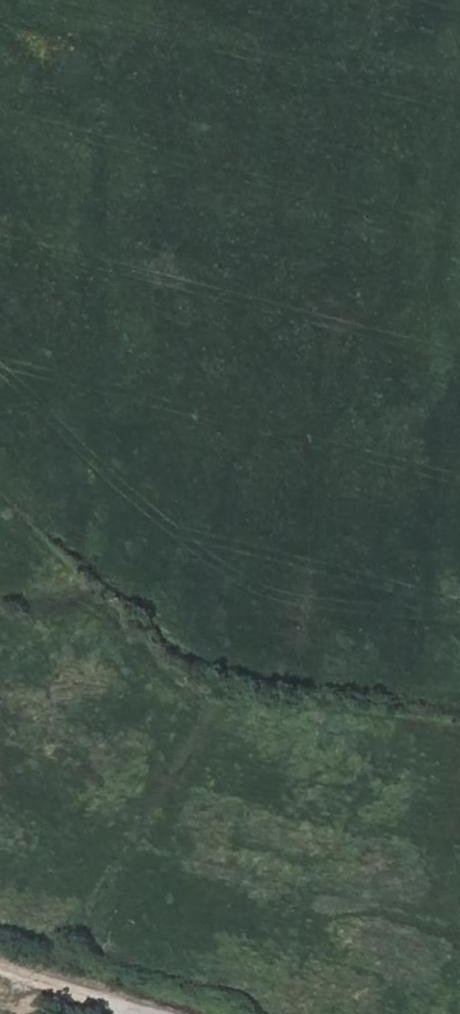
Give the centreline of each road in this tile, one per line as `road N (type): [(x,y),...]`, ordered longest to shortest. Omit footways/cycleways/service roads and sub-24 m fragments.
road 1 (unclassified): [(164,1013),(0,957)]

